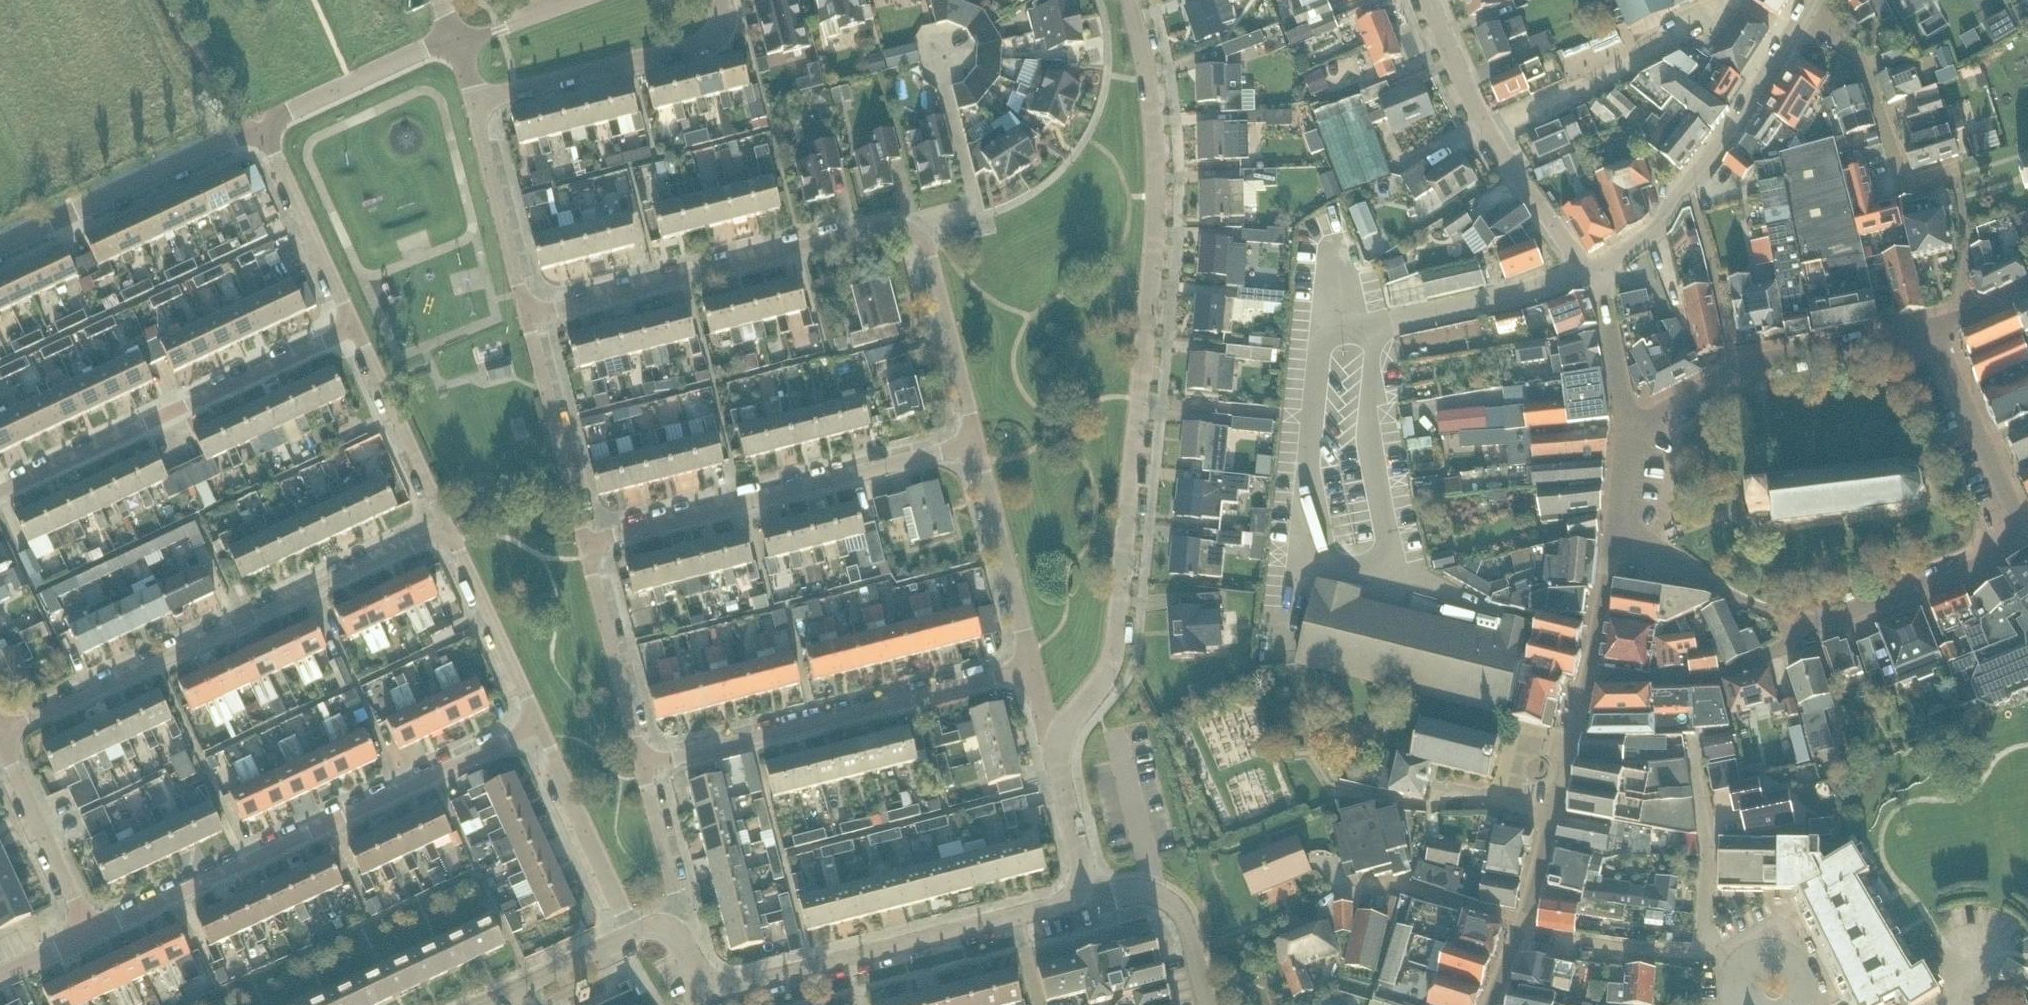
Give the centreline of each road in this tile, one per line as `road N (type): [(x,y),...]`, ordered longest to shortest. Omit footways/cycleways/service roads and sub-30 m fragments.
road 1 (residential): [(1052,755),(1063,726),(1099,684),(1123,624),(1158,183),(1146,54),(1129,0)]
road 2 (residential): [(976,444),(930,255),(900,227),(529,316)]
road 3 (residential): [(89,936),(540,726)]
road 4 (residential): [(0,736),(446,525)]
road 5 (residential): [(670,929),(709,985),(743,988),(1066,905),(1083,889)]
road 6 (unclassified): [(1955,319),(1963,253),(1956,174),(1905,187),(1859,58),(1800,17)]
road 7 (residential): [(584,544),(976,444)]
road 8 (residential): [(1031,669),(643,767)]
road 9 (residential): [(354,326),(0,493)]
road 10 (unclassified): [(1604,268),(1591,271),(1577,259),(1485,130),(1432,0)]
road 11 (unclassified): [(1628,431),(1742,368),(1929,329)]
road 12 (unclassified): [(1604,268),(1656,226),(1739,118),(1800,17)]
road 13 (residential): [(0,245),(264,124)]
road 14 (residential): [(472,100),(697,47),(720,24),(719,0)]
road 15 (unclassified): [(1521,919),(1585,681)]
road 16 (unclassified): [(1803,626),(1835,623),(1971,569),(2017,522)]
road 17 (unclassified): [(1585,681),(1716,681),(1782,648),(1803,626)]
road 18 (residential): [(584,544),(529,316)]
road 19 (residential): [(1031,669),(976,444)]
road 20 (residential): [(643,767),(584,544)]
road 21 (residential): [(636,931),(540,726)]
road 22 (residential): [(529,316),(472,100)]
road 23 (residential): [(540,726),(446,525)]
road 24 (residential): [(354,326),(264,124)]
road 25 (residential): [(446,525),(354,326)]
road 26 (residential): [(1312,898),(1361,883),(1405,884),(1521,919)]
road 27 (residential): [(89,936),(0,740)]
road 28 (unclassified): [(1695,746),(1711,833),(1707,958)]
road 29 (residential): [(2017,522),(1929,329)]
road 30 (residential): [(264,124),(459,42)]
road 31 (unclassified): [(1614,549),(1669,560),(1756,611),(1803,626)]
road 32 (residential): [(1206,1004),(1178,908),(1146,890),(1083,889)]
road 33 (unclassified): [(1707,958),(1516,937)]
road 34 (residential): [(477,1004),(636,931)]
road 35 (residential): [(670,929),(675,902),(643,767)]
road 36 (unclassified): [(1628,431),(1604,268)]
road 37 (residential): [(1083,889),(1084,867),(1052,755)]
road 38 (unclassified): [(1585,681),(1614,549)]
road 39 (residential): [(459,42),(575,0)]

